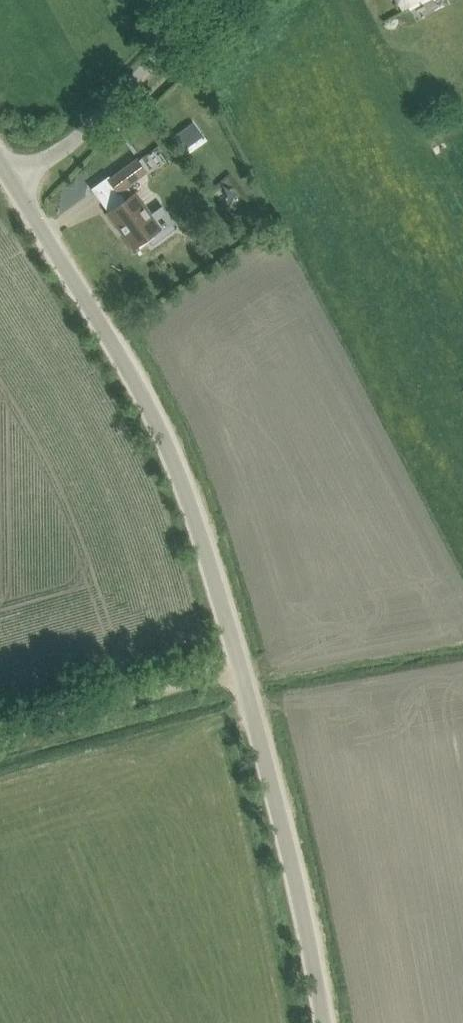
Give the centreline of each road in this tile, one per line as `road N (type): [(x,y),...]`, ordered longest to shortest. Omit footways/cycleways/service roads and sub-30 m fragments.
road 1 (unclassified): [(323,1022),(241,668),(180,478),(146,404),(11,177)]
road 2 (unclassified): [(11,177),(90,128),(223,0)]
road 3 (track): [(241,668),(0,734)]

